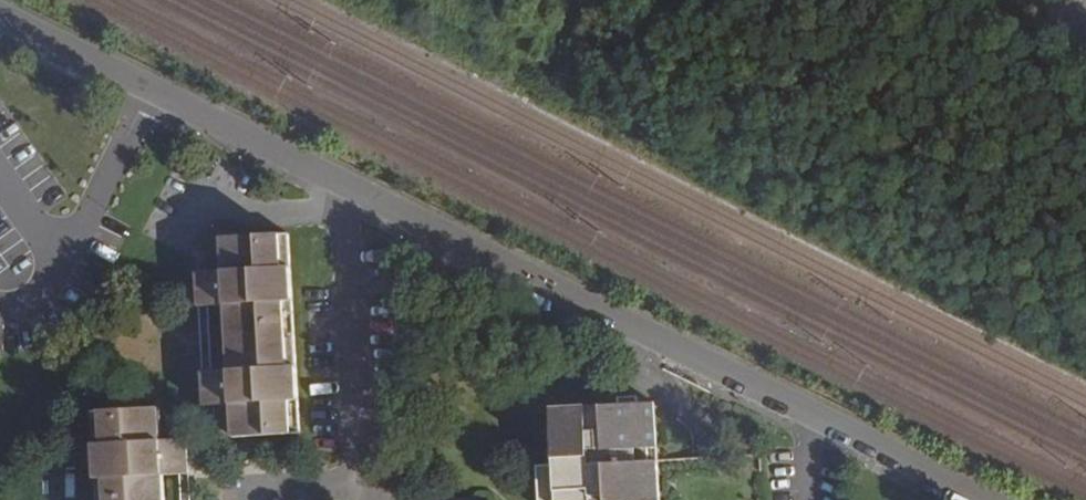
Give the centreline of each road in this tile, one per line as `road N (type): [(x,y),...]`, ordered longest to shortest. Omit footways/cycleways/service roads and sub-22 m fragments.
road 1 (residential): [(154,84),(995,499)]
road 2 (unclassified): [(154,84),(0,8)]

